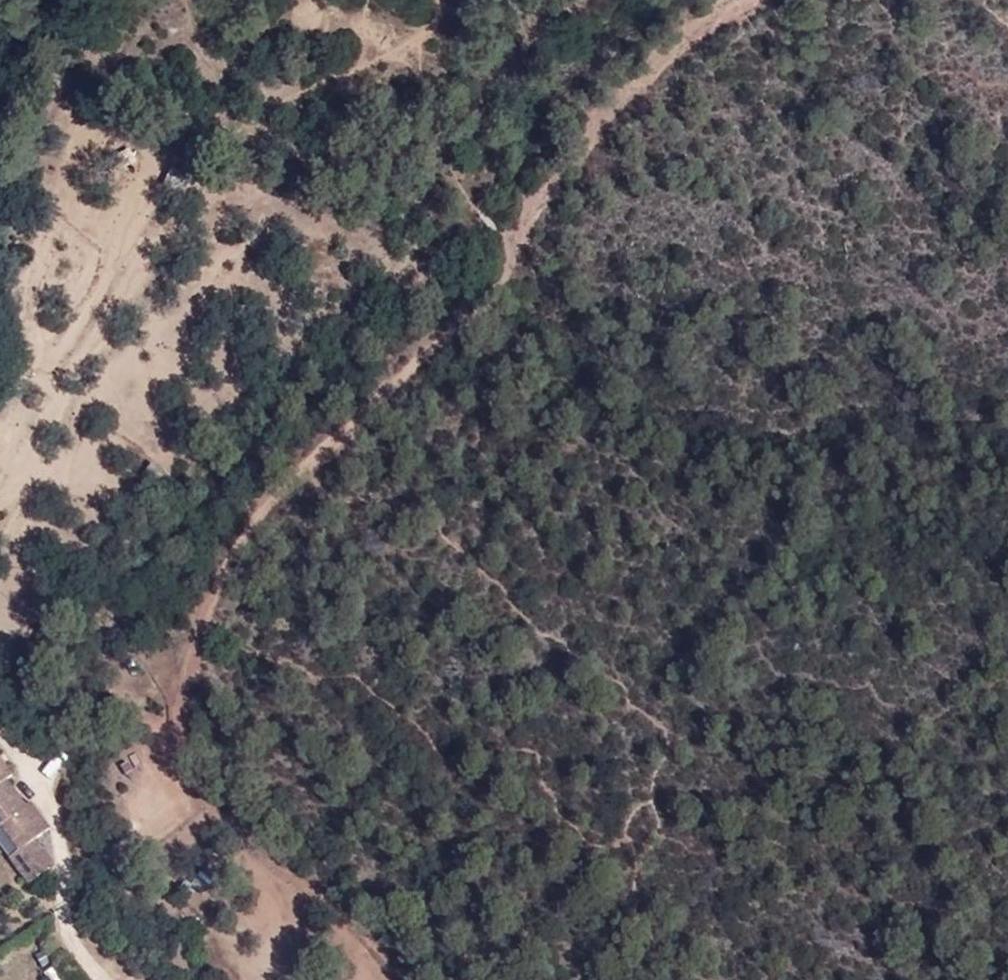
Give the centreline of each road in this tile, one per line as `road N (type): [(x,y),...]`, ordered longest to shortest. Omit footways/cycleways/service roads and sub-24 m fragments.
road 1 (track): [(738,0),(660,58),(564,160),(523,223),(518,270),(492,303),(265,505),(225,568),(200,642),(177,736),(200,798),(251,845),(346,908),(401,979)]

